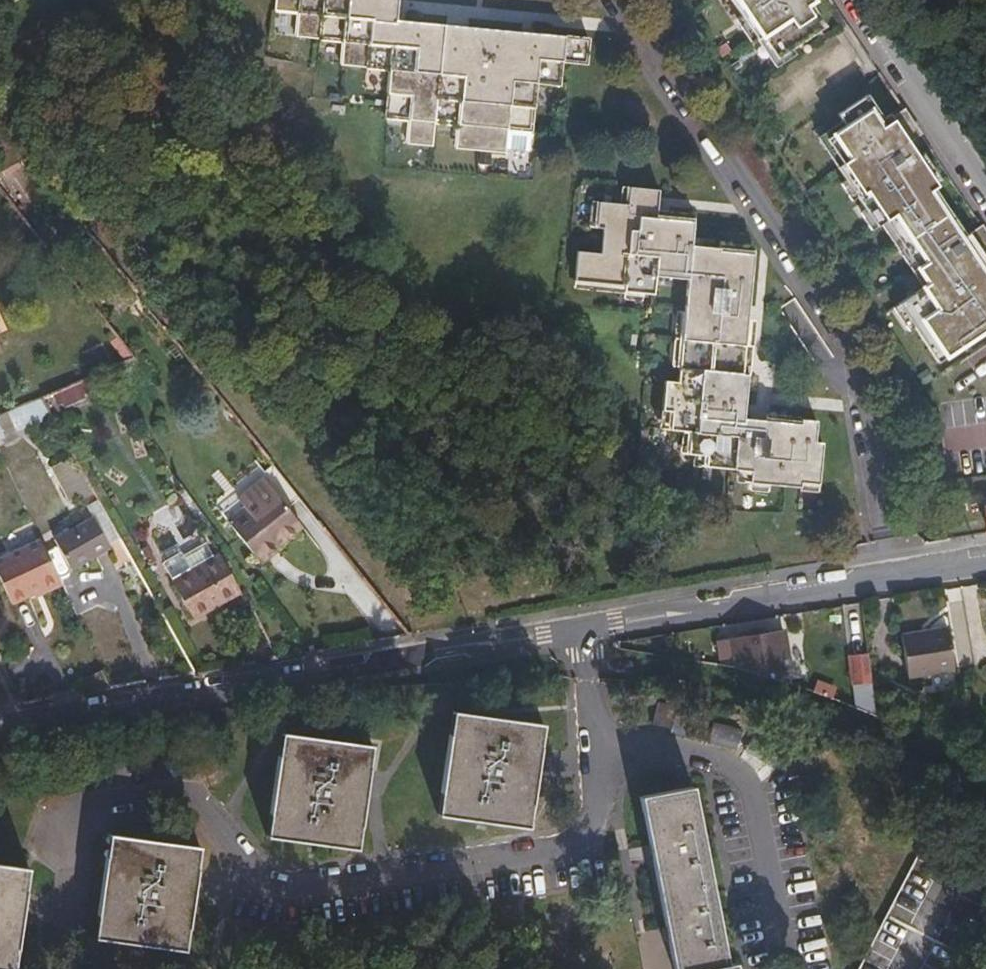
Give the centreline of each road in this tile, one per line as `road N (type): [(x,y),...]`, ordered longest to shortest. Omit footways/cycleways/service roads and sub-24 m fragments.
road 1 (residential): [(0,722),(985,560)]
road 2 (track): [(594,656),(835,711),(985,802)]
road 3 (residential): [(985,184),(864,0)]

